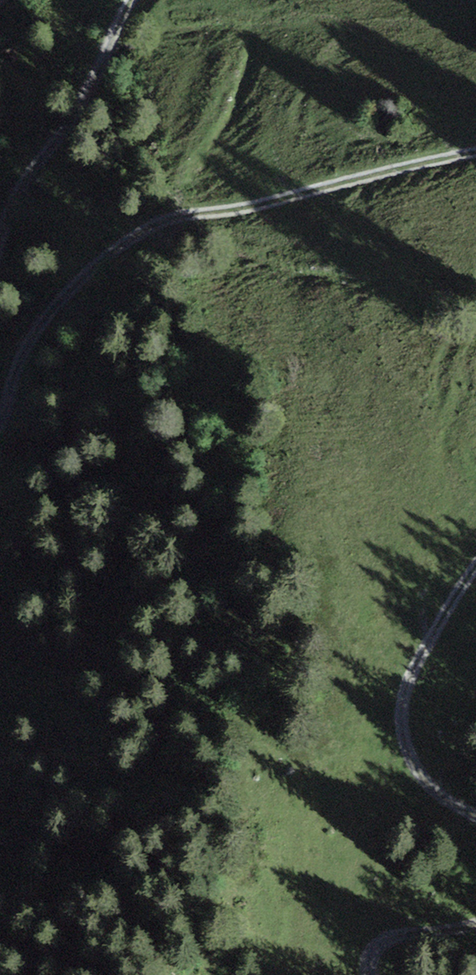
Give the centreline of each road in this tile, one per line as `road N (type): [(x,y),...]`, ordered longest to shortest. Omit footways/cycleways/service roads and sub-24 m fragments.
road 1 (track): [(475,152),(188,214),(131,238),(82,275),(40,324),(0,418)]
road 2 (track): [(475,813),(424,778),(401,715),(417,664),(475,568)]
road 3 (track): [(0,236),(31,169),(79,106),(133,0)]
road 4 (track): [(373,974),(374,955),(395,938),(475,924)]

